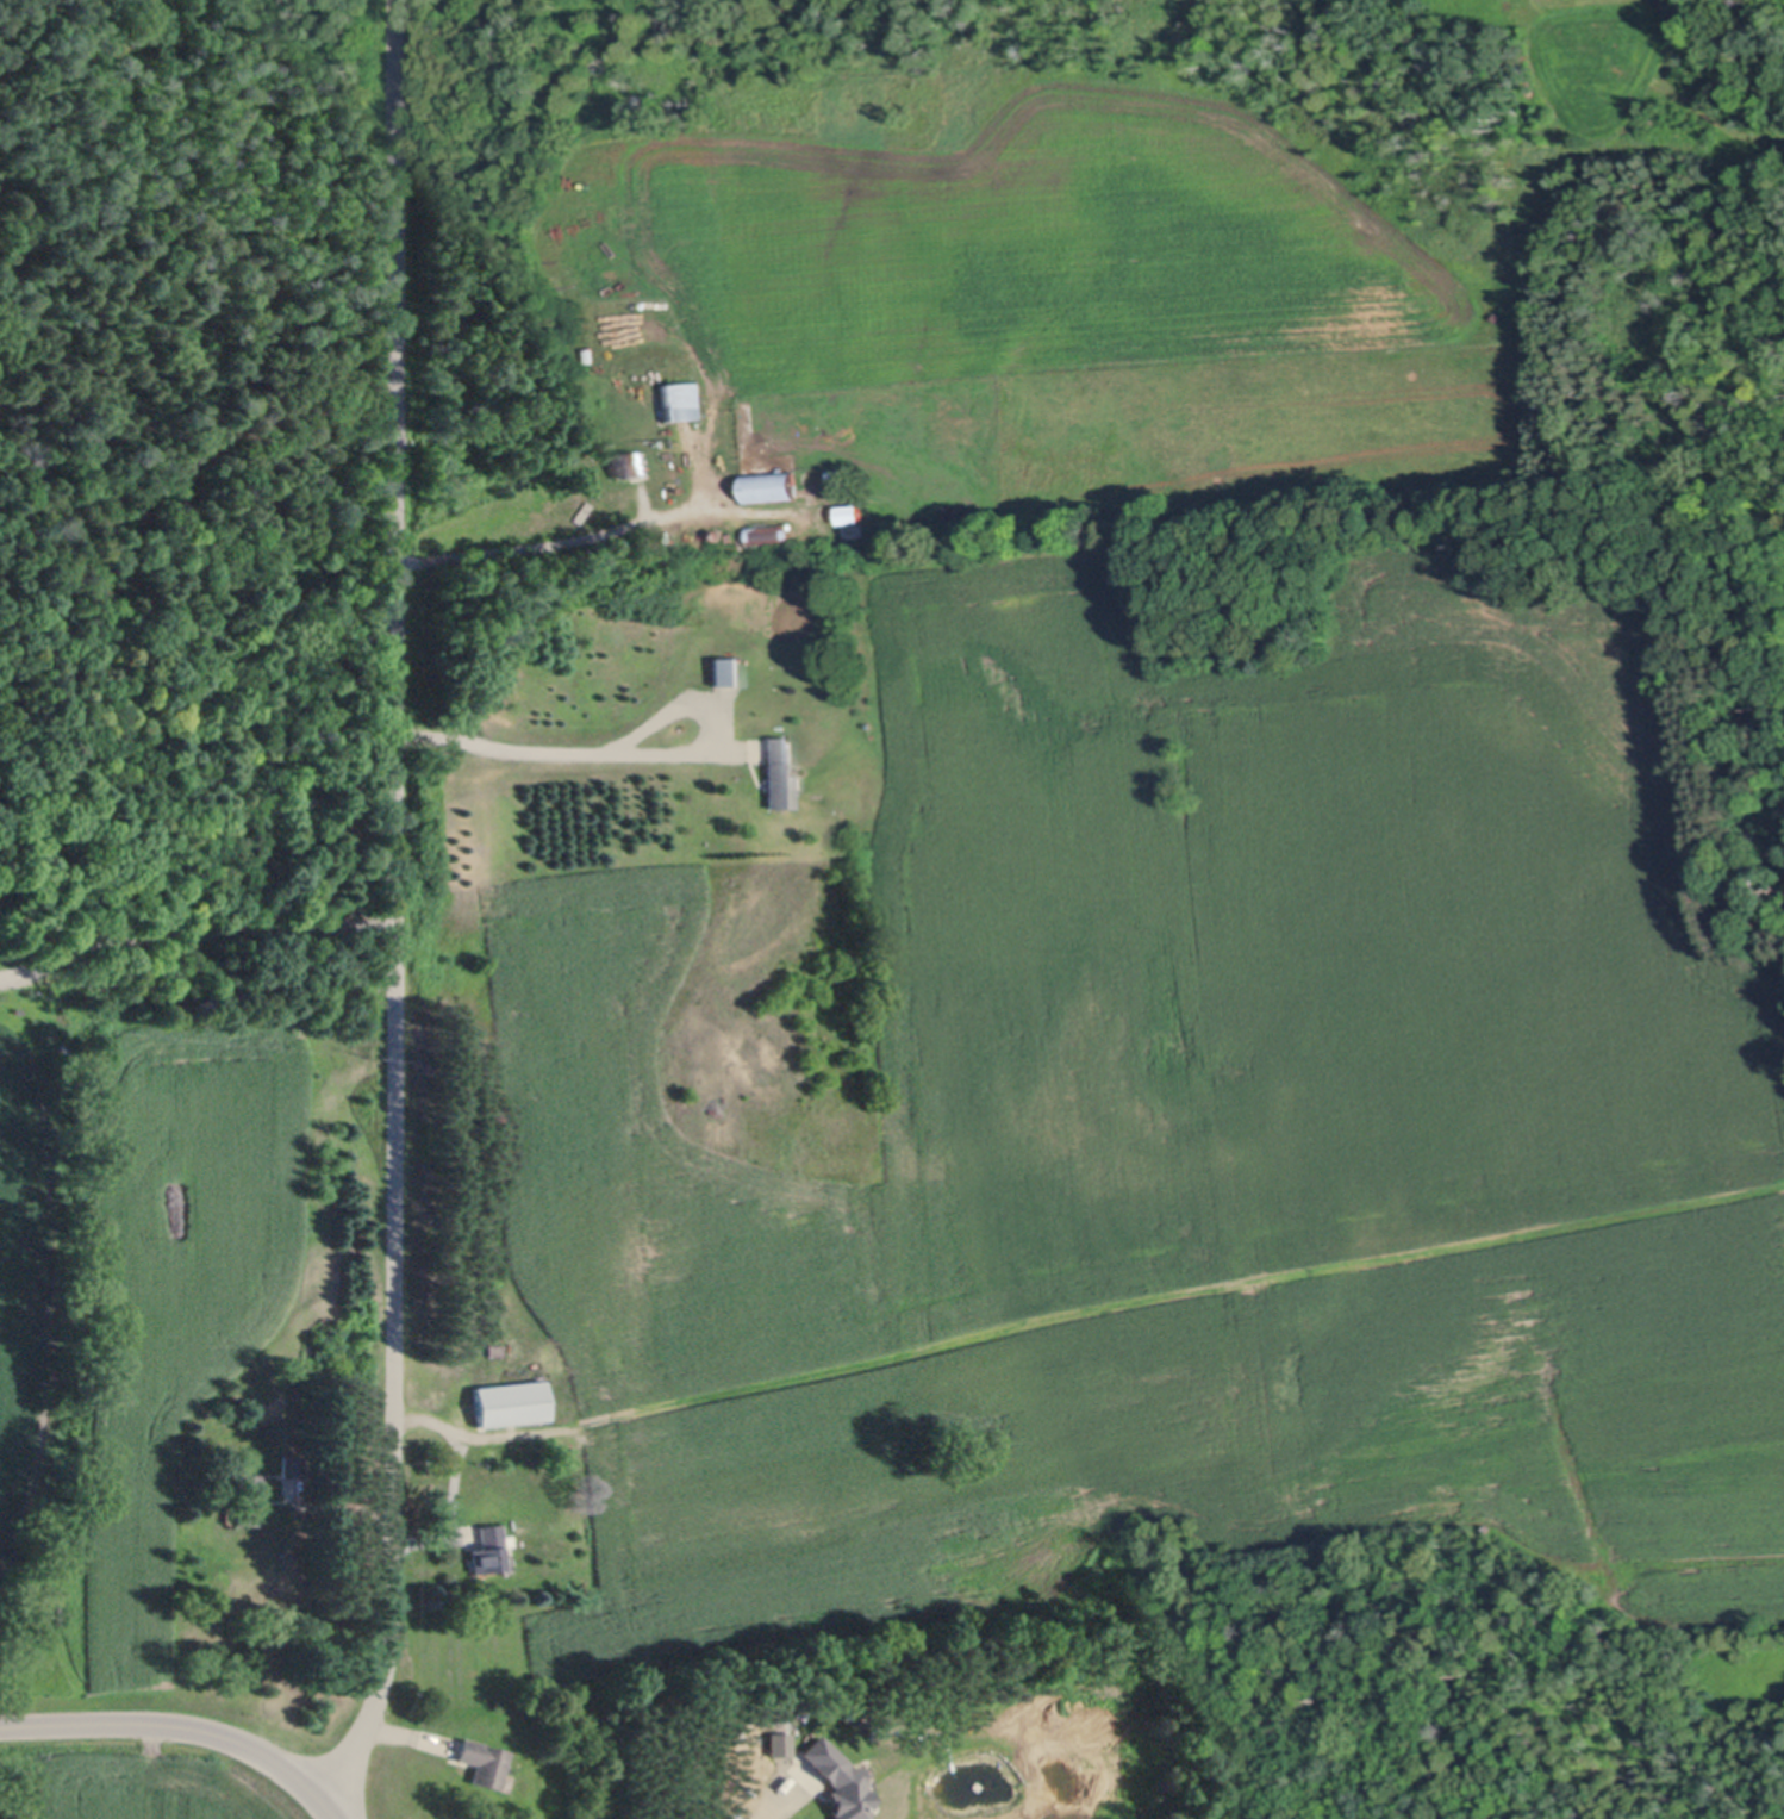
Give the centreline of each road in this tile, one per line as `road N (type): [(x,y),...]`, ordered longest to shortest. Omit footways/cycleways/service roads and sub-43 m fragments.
road 1 (residential): [(325,1799),(374,1700),(391,1627),(398,0)]
road 2 (tertiary): [(337,1818),(325,1799),(243,1740),(124,1720),(0,1727)]

